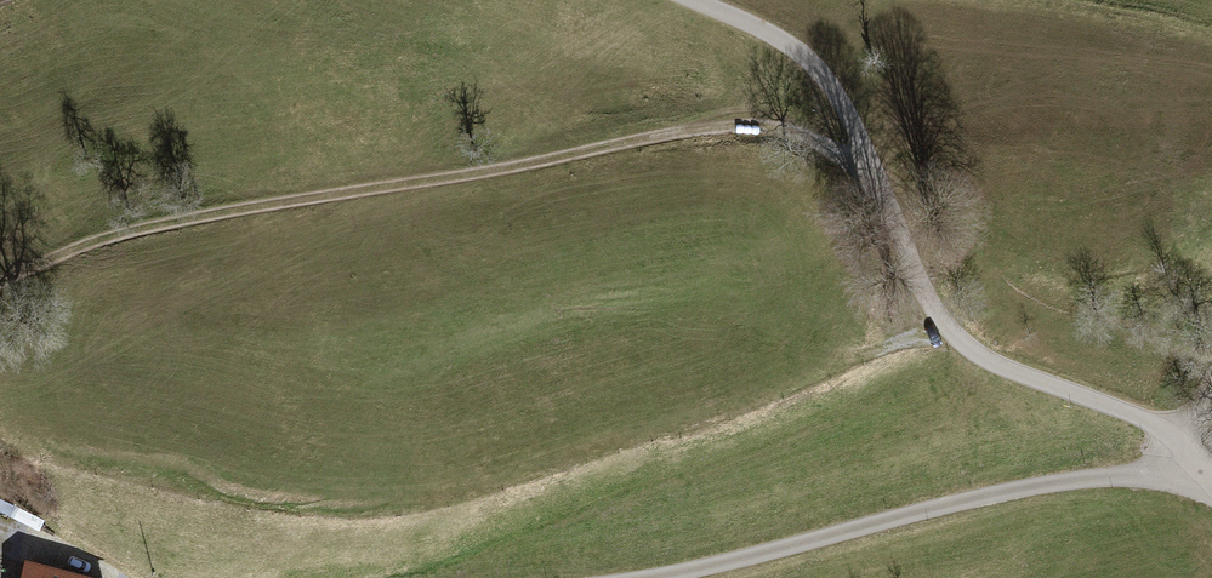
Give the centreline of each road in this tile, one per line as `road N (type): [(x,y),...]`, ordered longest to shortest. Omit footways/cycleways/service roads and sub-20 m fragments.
road 1 (track): [(888,190),(822,144),(768,126),(694,132),(148,227),(9,278)]
road 2 (unclassified): [(1210,476),(1161,428),(1012,371),(965,343),(935,307),(888,190),(833,87),(771,34),(694,0)]
road 3 (unclassified): [(1210,476),(1102,478),(966,498),(663,577)]

